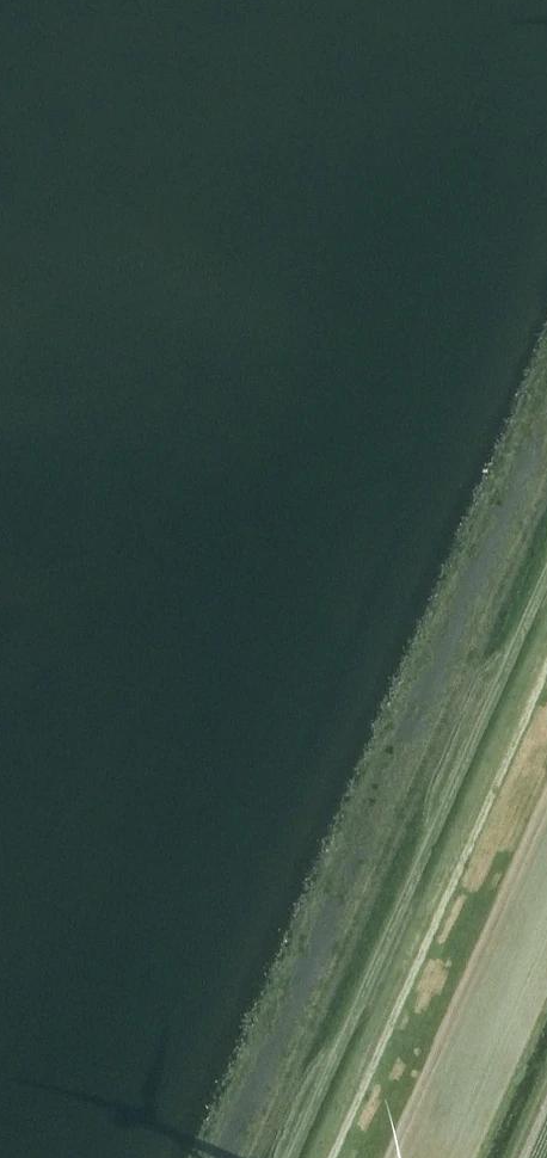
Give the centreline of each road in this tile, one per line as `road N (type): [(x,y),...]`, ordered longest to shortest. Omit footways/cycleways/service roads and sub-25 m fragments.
road 1 (track): [(391,1157),(546,800)]

